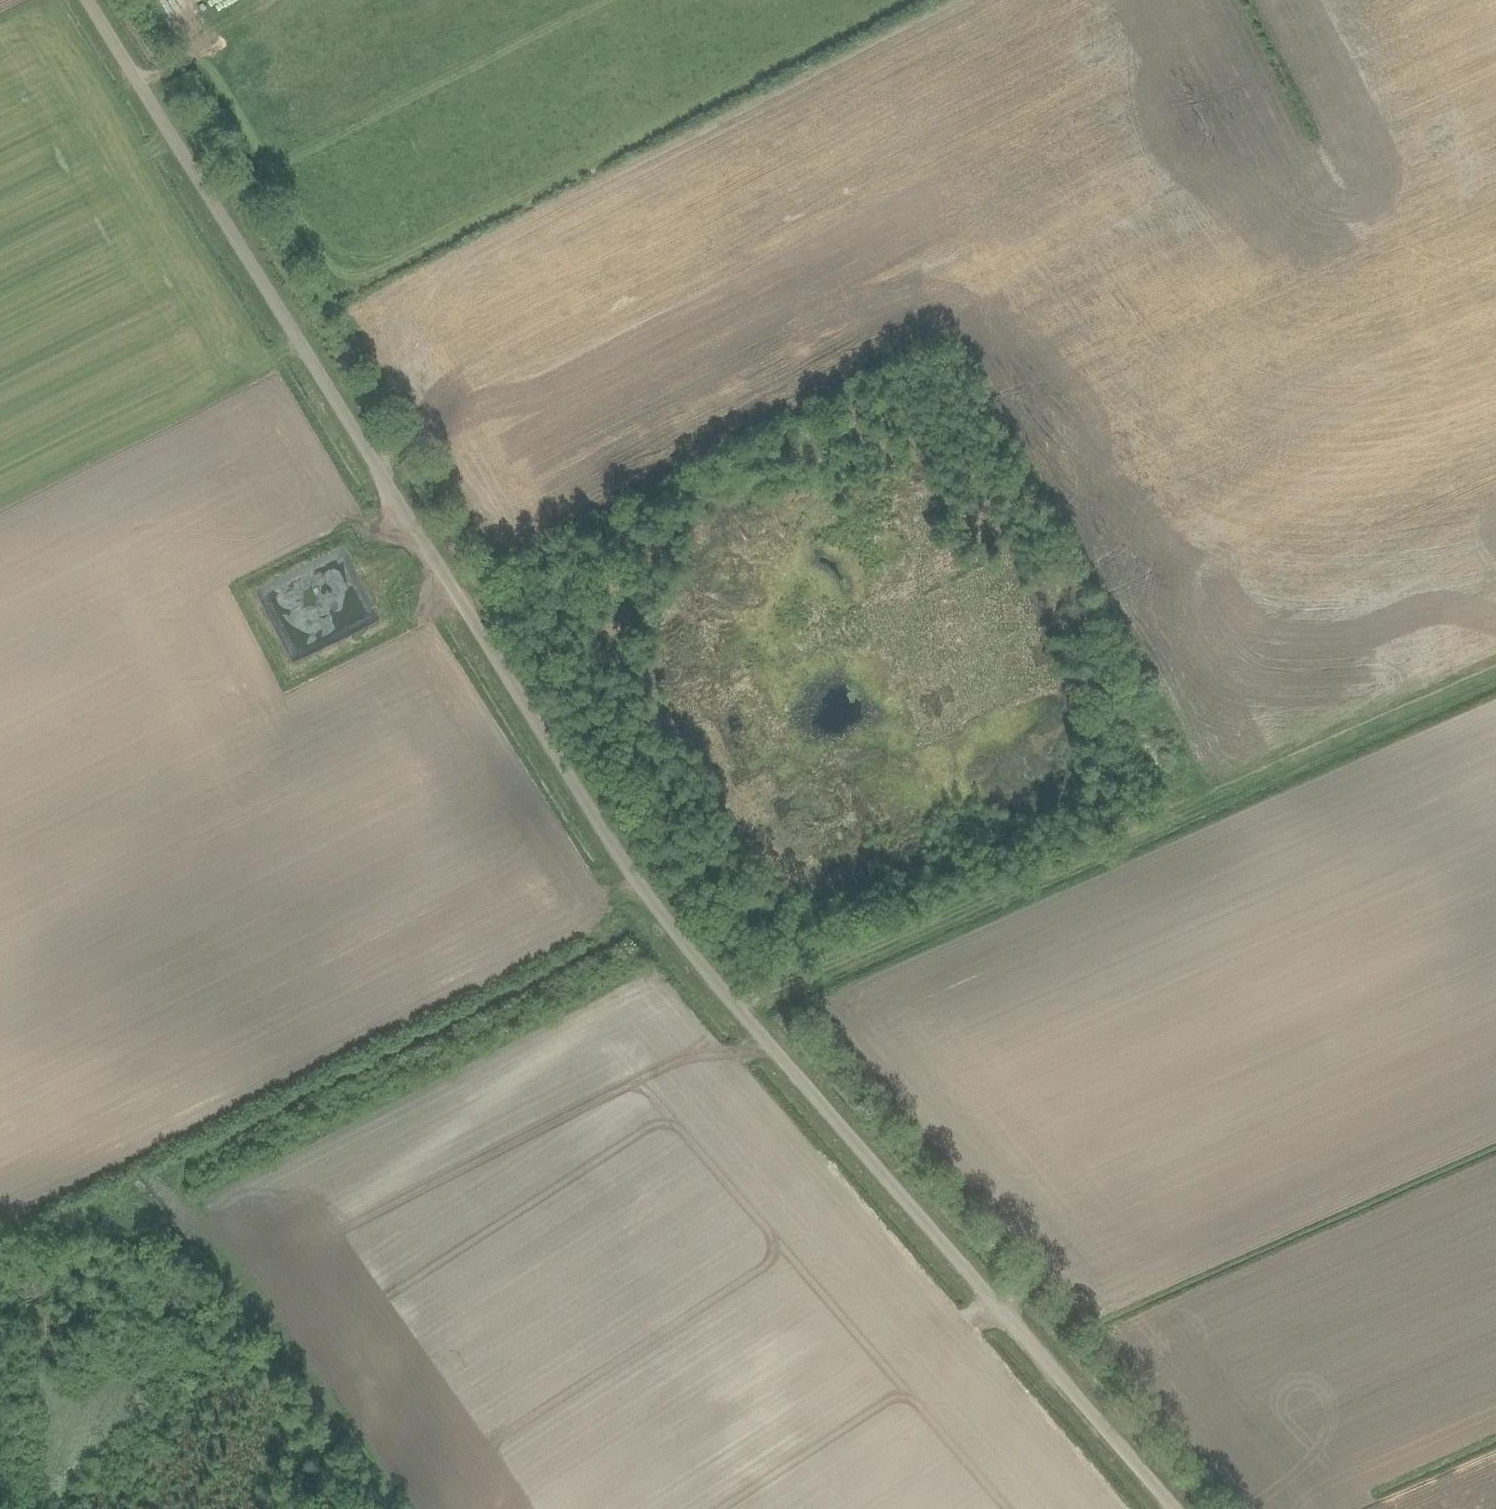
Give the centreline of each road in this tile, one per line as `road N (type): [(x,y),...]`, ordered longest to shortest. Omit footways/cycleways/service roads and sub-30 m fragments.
road 1 (unclassified): [(1175,1508),(739,1008),(633,875),(88,0)]

